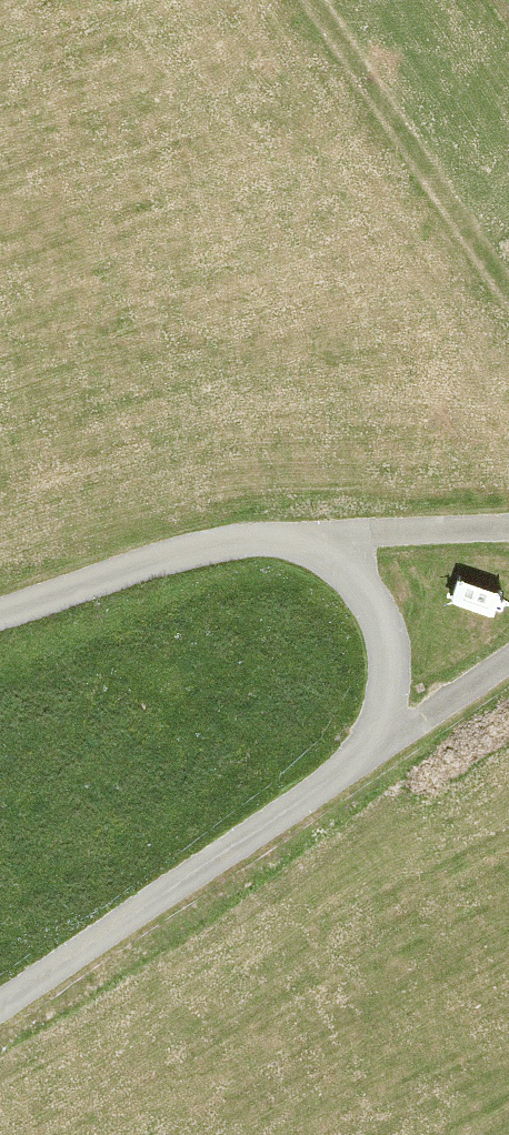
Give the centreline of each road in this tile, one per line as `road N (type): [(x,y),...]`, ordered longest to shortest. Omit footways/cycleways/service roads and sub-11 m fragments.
road 1 (unclassified): [(0,614),(160,558),(284,541),(316,547),(364,589),(381,619),(390,678),(377,734),(346,772),(0,1012)]
road 2 (track): [(316,0),(508,287)]
road 3 (track): [(316,547),(379,535),(508,528)]
road 4 (track): [(377,734),(417,723),(508,661)]

